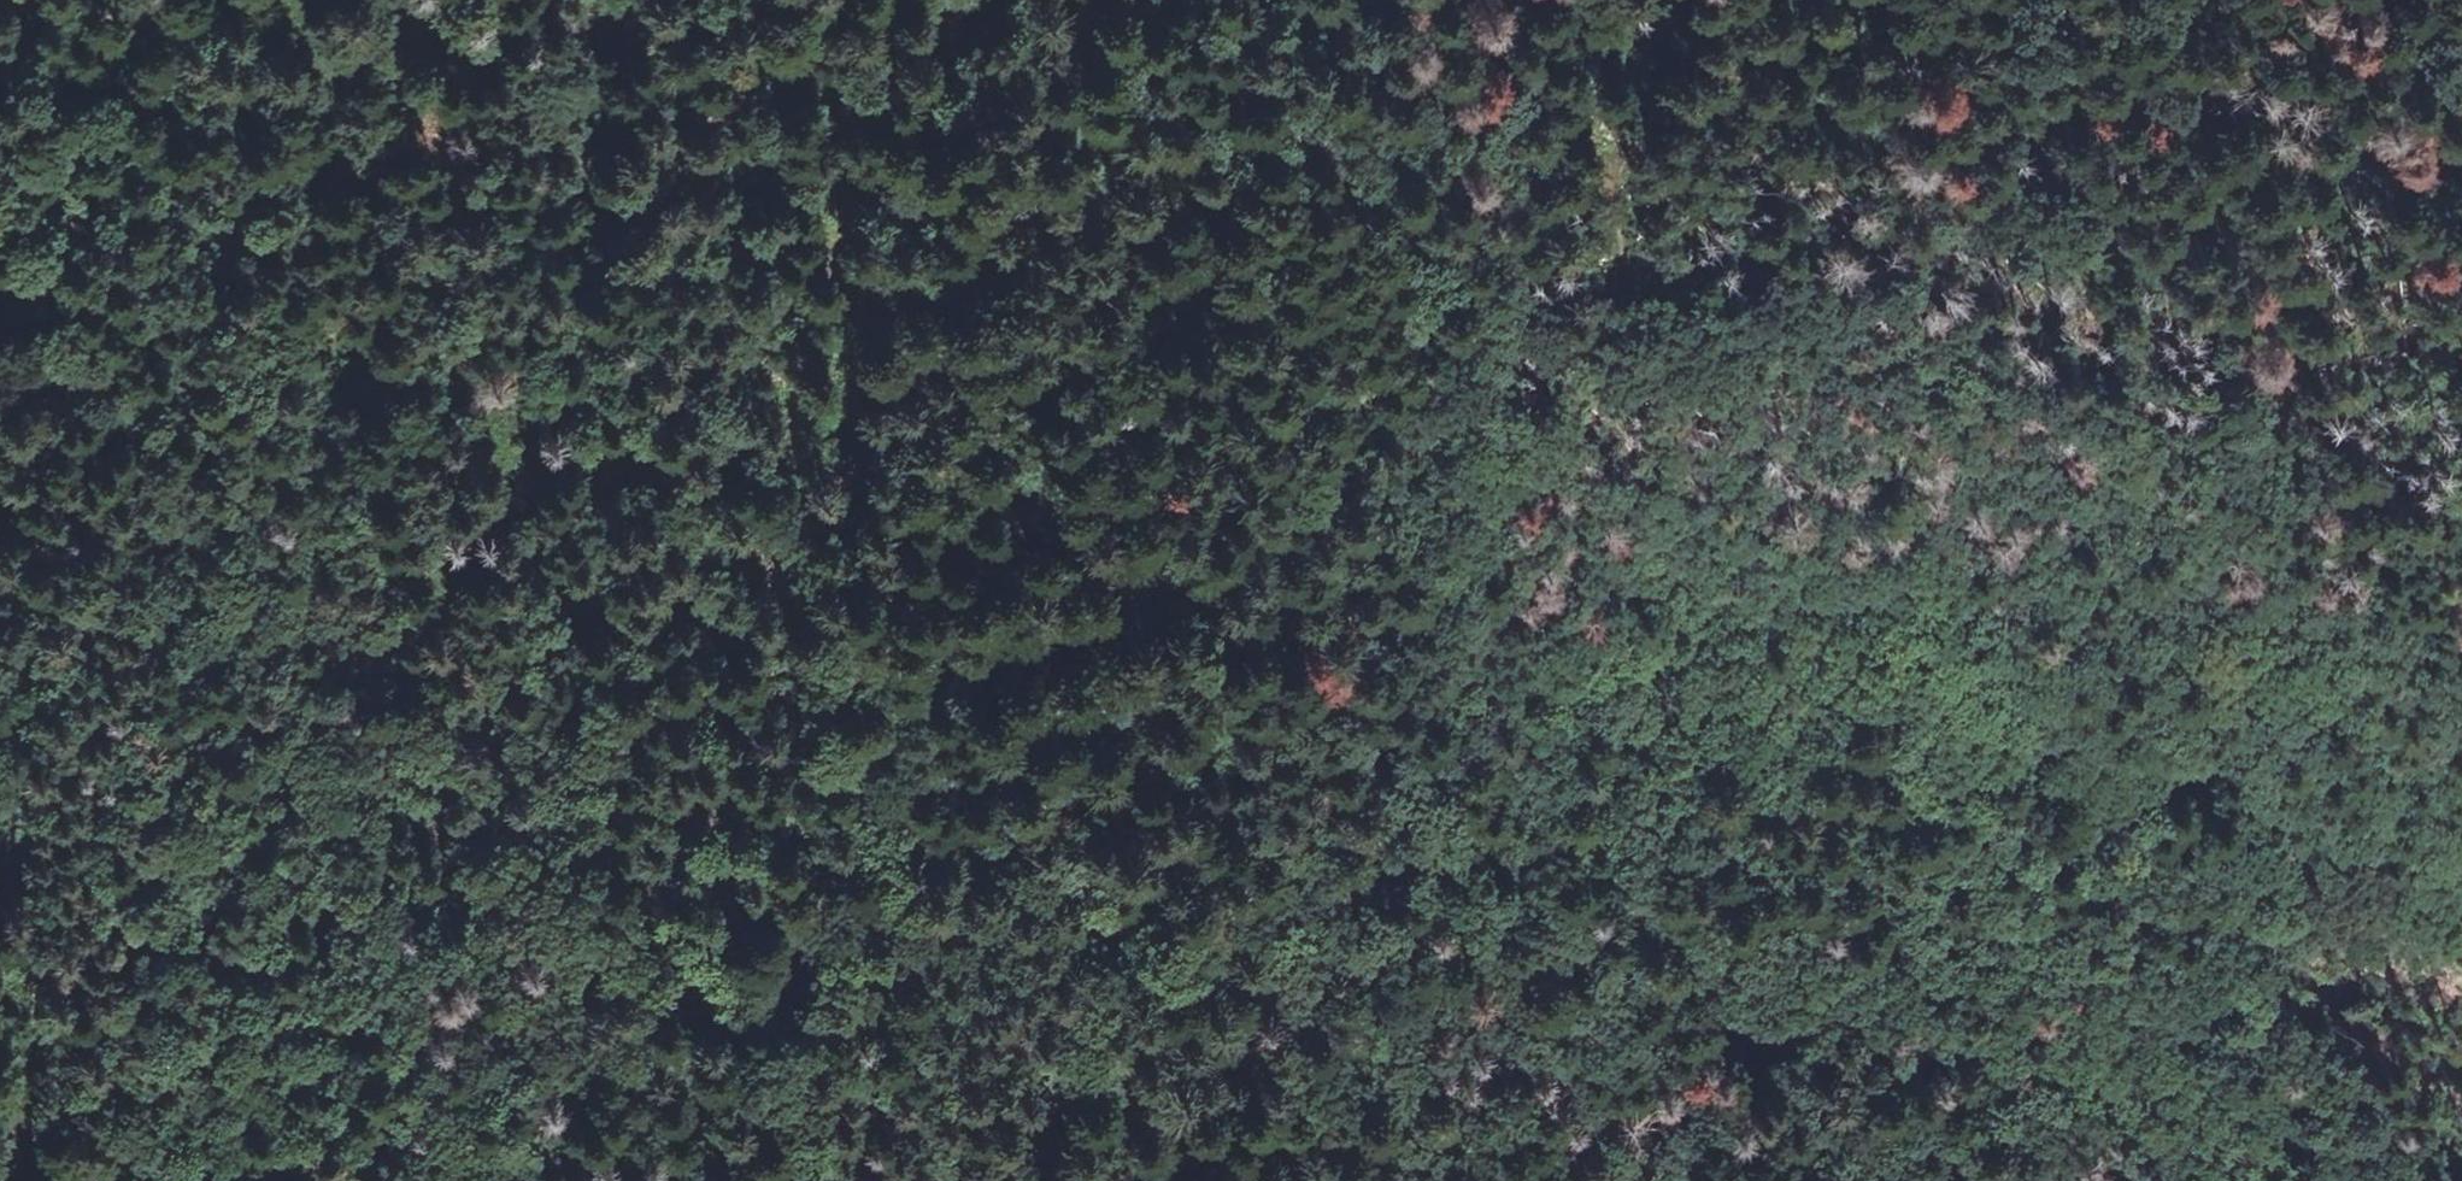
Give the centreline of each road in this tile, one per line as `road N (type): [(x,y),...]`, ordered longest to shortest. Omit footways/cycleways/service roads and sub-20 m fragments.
road 1 (track): [(1394,625),(1193,407),(1133,321),(1034,0)]
road 2 (track): [(1556,0),(1583,68),(1610,187),(1630,329),(1514,486),(1457,527),(1394,625)]
road 3 (track): [(0,666),(23,751),(19,863),(39,1005),(25,1086),(25,1180)]

